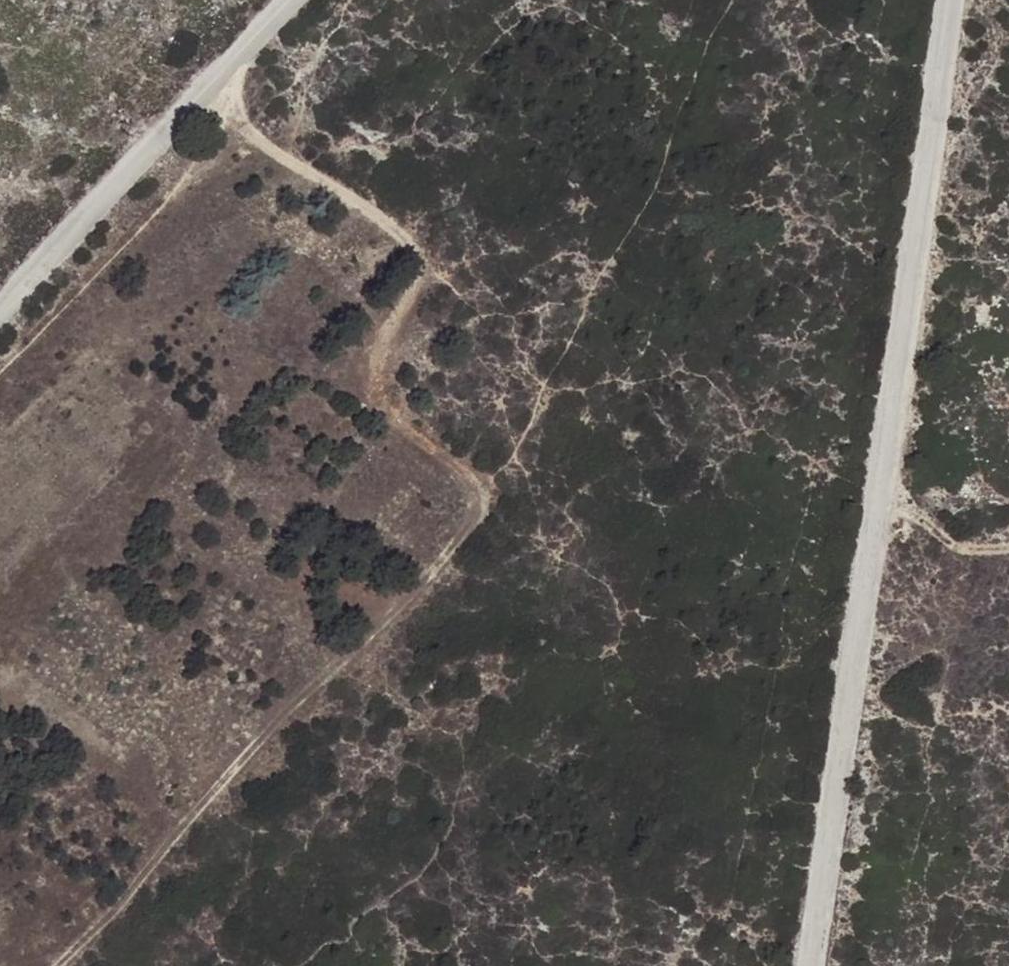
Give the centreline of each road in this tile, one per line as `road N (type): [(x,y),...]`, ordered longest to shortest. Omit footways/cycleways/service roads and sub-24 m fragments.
road 1 (track): [(60,965),(259,736),(461,546),(486,505),(474,478),(385,408),(373,383),(378,344),(415,287),(416,251),(248,130),(216,82)]
road 2 (track): [(882,488),(965,543),(1008,544)]

